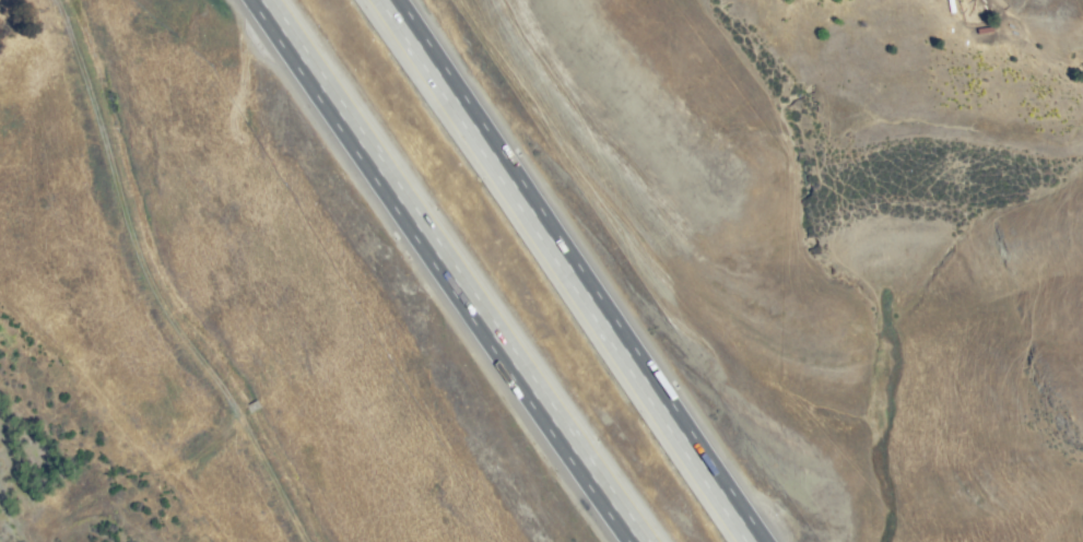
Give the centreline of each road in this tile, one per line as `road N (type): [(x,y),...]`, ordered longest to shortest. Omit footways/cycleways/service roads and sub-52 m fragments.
road 1 (motorway): [(261,0),(637,541)]
road 2 (motorway): [(755,541),(388,0)]
road 3 (track): [(54,0),(141,267),(163,311),(228,399),(307,541)]

